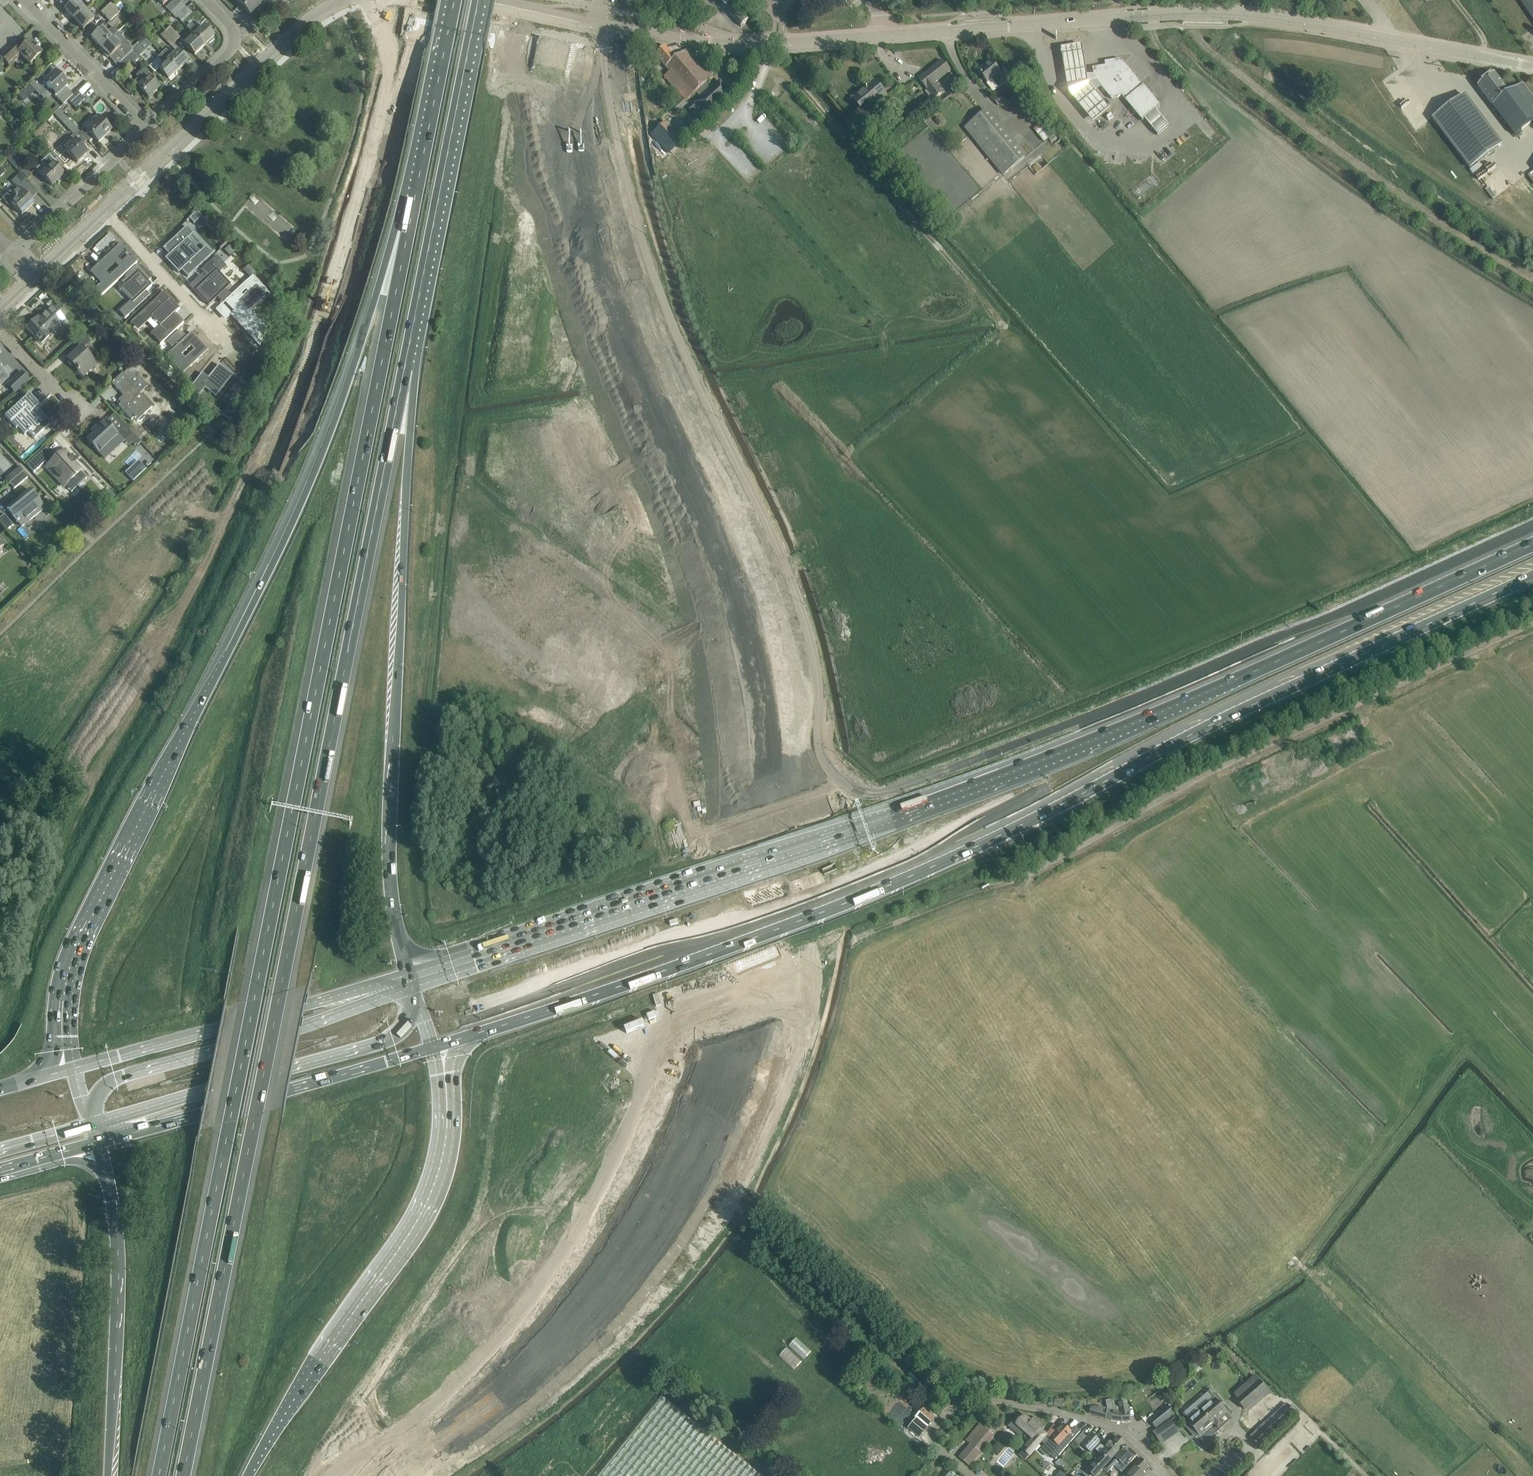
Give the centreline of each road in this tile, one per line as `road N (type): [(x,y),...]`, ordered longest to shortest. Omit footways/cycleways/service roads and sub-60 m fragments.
road 1 (motorway): [(396,1475),(508,1405),(563,1352),(661,1214),(729,1062),(771,827),(768,750),(745,620),(591,237),(561,93),(552,0)]
road 2 (track): [(599,24),(621,159),(663,304),(785,564),(817,676),(819,742),(839,781),(886,791),(1233,657),(1532,520)]
road 3 (motorway): [(414,196),(158,1475)]
road 4 (motorway): [(182,1475),(403,369)]
road 5 (motorway): [(1532,543),(1090,744),(503,951)]
road 6 (tertiary): [(1532,67),(1229,14),(762,45),(472,0)]
road 7 (motorway): [(414,196),(295,518),(80,953)]
road 8 (motorway): [(907,876),(1251,698),(1532,569)]
road 9 (motorway): [(503,951),(437,951),(422,944),(391,892),(403,369)]
road 10 (unclassified): [(942,905),(1021,878),(1199,778),(1532,623)]
road 11 (motorway): [(427,1028),(907,876)]
road 12 (motorway): [(436,1046),(658,975),(907,876)]
road 13 (motorway): [(247,1475),(428,1189),(444,1107),(436,1046)]
road 14 (motorway): [(403,369),(479,0)]
road 15 (motorway): [(97,1143),(436,1046)]
road 16 (motorway): [(409,982),(74,1069)]
road 17 (motorway): [(97,1096),(144,1109),(427,1028)]
road 18 (motorway): [(409,982),(318,1023),(125,1075),(97,1096)]
road 19 (motorway): [(97,1143),(115,1225),(119,1298),(109,1475)]
road 20 (tertiary): [(156,163),(303,25),(342,0)]
road 21 (residential): [(104,211),(242,356)]
road 22 (motorway): [(454,0),(414,196)]
road 23 (residential): [(1167,1475),(1122,1431),(1002,1402)]
road 24 (residential): [(15,254),(147,129)]
road 25 (residential): [(147,129),(27,0)]
road 26 (residential): [(147,129),(233,46),(232,27),(207,0)]
road 27 (motorway): [(80,953),(19,1048),(0,1061)]

